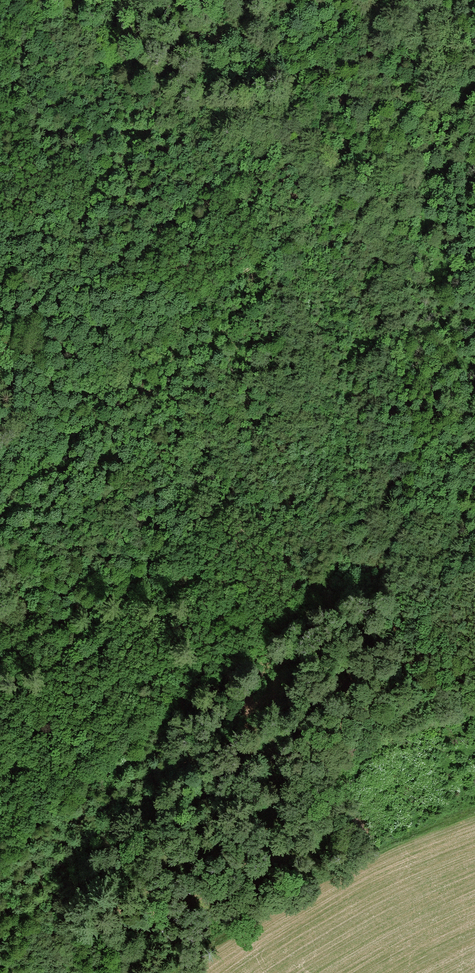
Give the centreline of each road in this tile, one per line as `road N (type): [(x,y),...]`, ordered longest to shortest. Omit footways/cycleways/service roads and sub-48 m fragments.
road 1 (track): [(0,519),(83,399),(196,296),(250,266),(309,216),(398,107),(416,38),(438,0)]
road 2 (track): [(309,216),(325,254),(338,364),(343,550),(307,598),(276,609),(268,622),(271,637)]
road 3 (track): [(0,80),(20,80),(40,61),(68,61),(127,62),(221,93),(275,86),(355,29),(379,0)]
road 4 (track): [(422,777),(322,808),(139,939),(126,972)]
road 5 (track): [(468,0),(443,49),(443,80),(474,134)]

